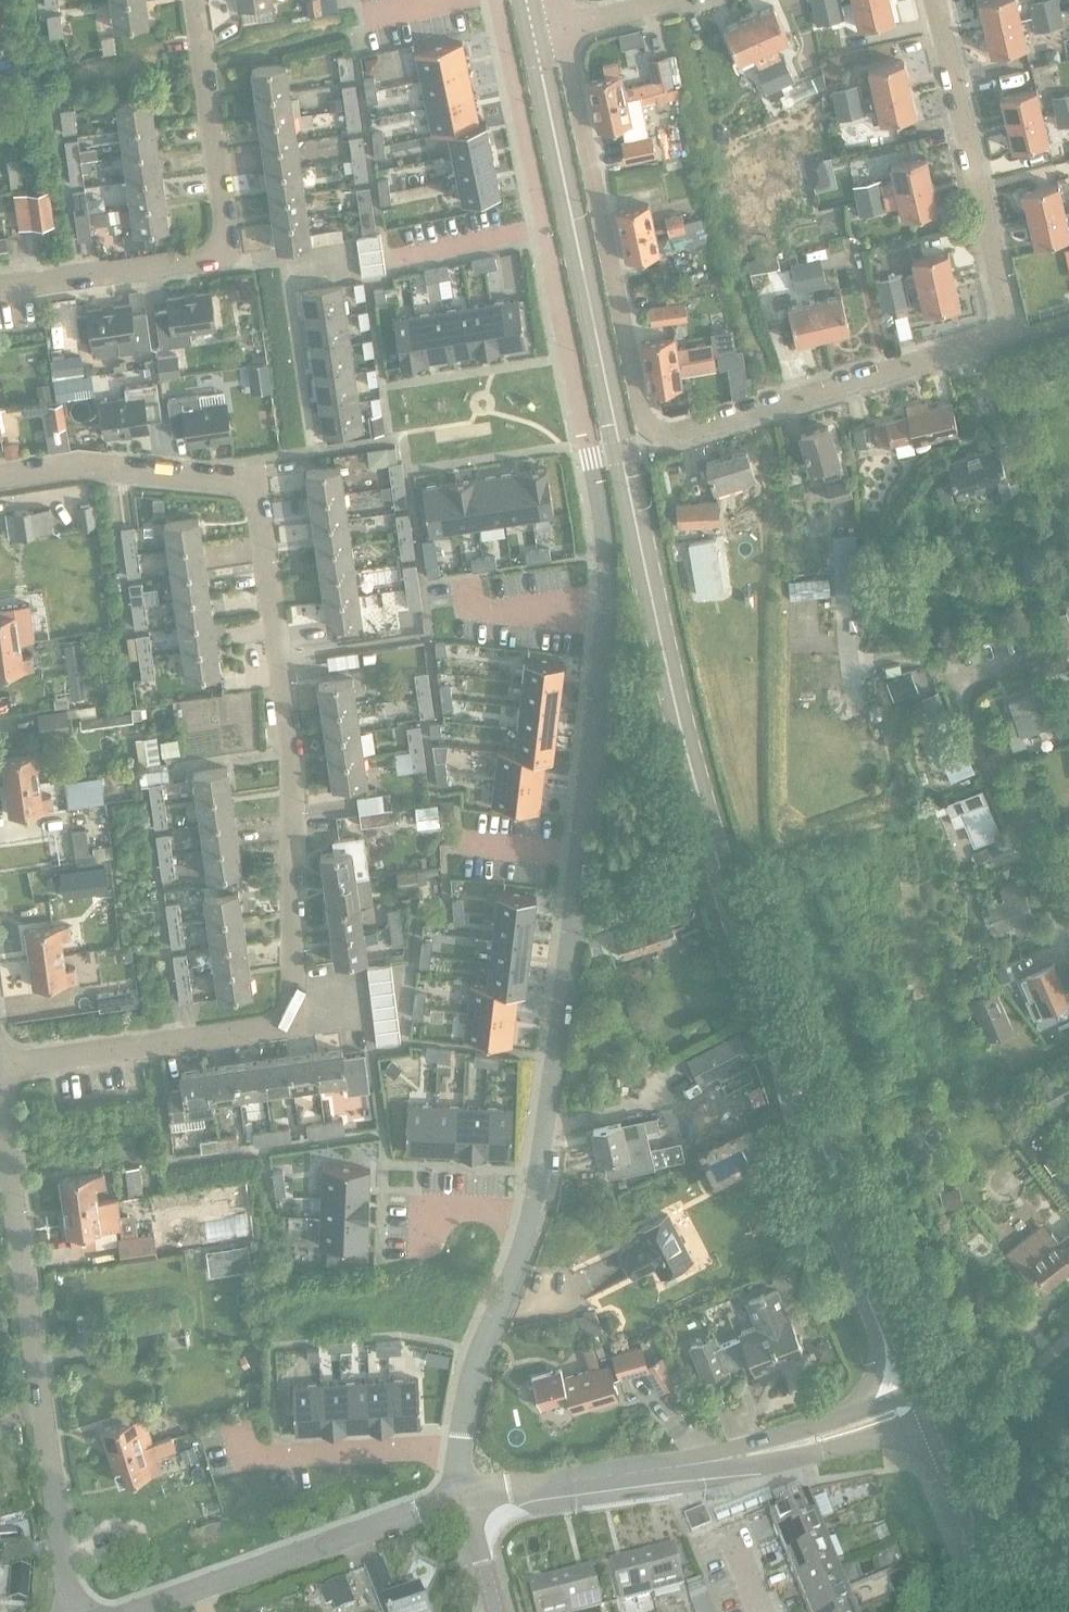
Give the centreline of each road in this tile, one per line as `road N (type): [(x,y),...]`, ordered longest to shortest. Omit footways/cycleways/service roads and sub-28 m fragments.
road 1 (tertiary): [(881,1294),(724,881),(671,687),(533,38)]
road 2 (residential): [(493,0),(596,482),(607,586),(533,1212)]
road 3 (residential): [(560,31),(641,422),(658,437),(984,340),(999,325),(1002,305),(933,0)]
road 4 (residential): [(0,474),(71,465),(241,478),(251,487),(278,657),(295,958),(294,999),(272,1025),(0,1063)]
road 5 (residential): [(72,1611),(0,1091)]
road 6 (residential): [(0,284),(222,251),(194,0)]
road 7 (unclassified): [(142,1611),(464,1500)]
road 8 (tertiary): [(464,1500),(743,1456)]
road 9 (residential): [(533,1212),(479,1350),(459,1450)]
road 10 (residential): [(236,1424),(249,1455),(459,1450)]
road 11 (tertiary): [(743,1456),(820,1452),(934,1424)]
road 12 (tertiary): [(1010,1611),(940,1436)]
road 13 (unclassified): [(940,1436),(1009,1391),(1068,1337)]
road 14 (residential): [(423,1255),(424,1208),(533,1212)]
road 15 (tertiary): [(881,1294),(880,1343),(856,1412)]
road 16 (tertiary): [(856,1412),(743,1456)]

